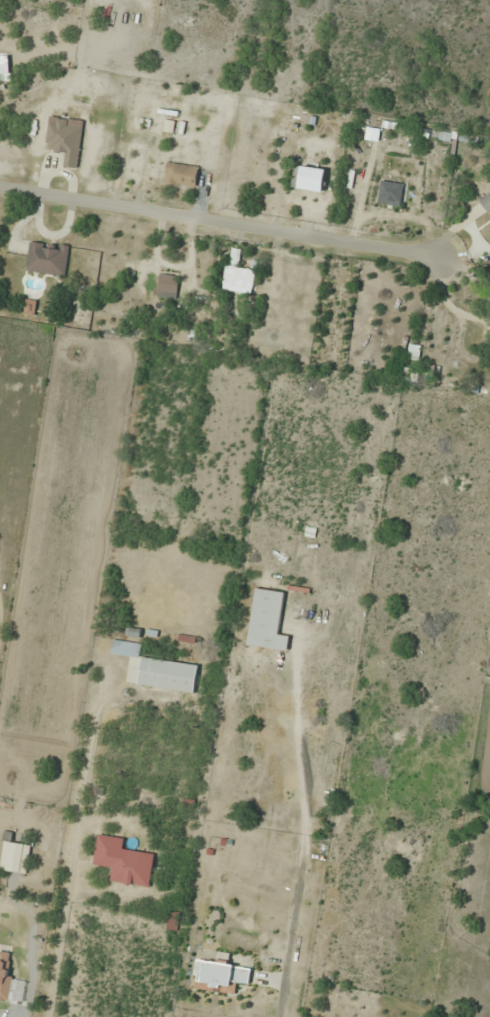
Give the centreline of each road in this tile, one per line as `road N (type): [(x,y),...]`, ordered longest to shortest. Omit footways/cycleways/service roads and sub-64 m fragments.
road 1 (residential): [(439,258),(0,188)]

